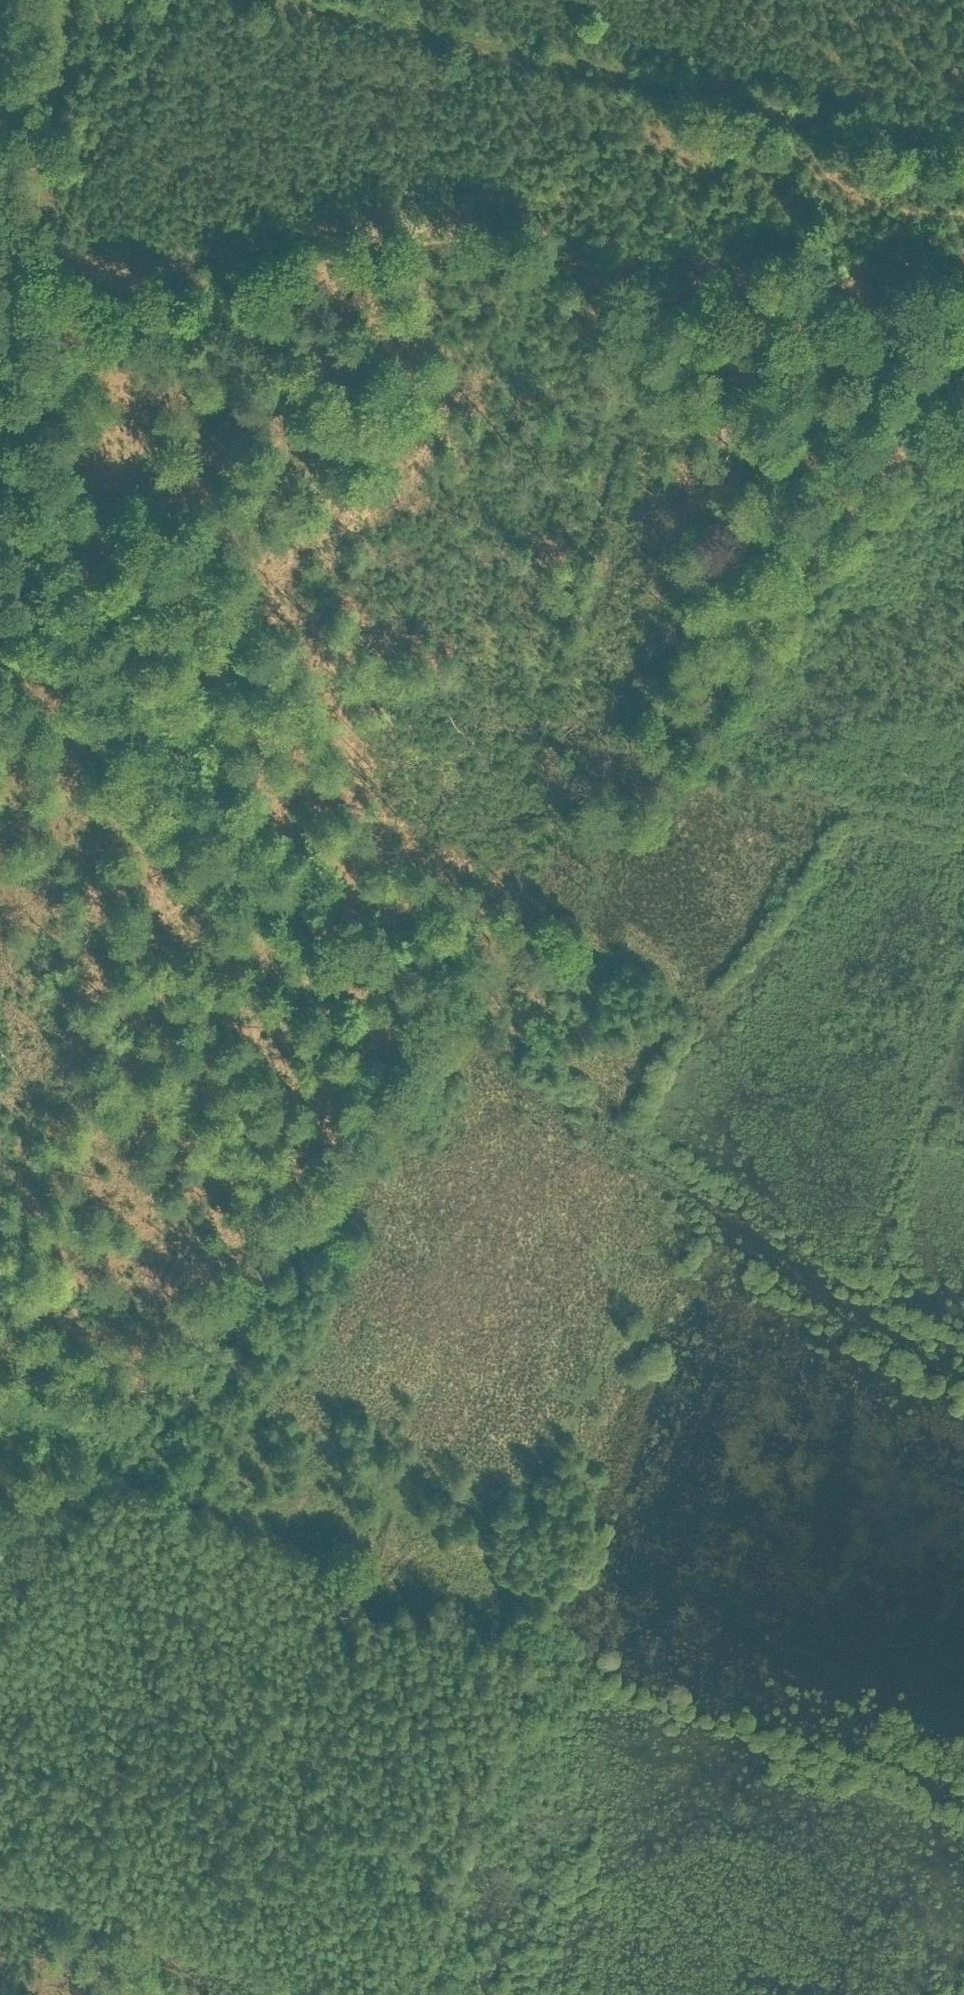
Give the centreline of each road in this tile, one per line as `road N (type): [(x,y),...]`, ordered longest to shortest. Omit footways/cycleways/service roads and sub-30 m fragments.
road 1 (track): [(285,0),(963,149)]
road 2 (track): [(0,475),(66,0)]

